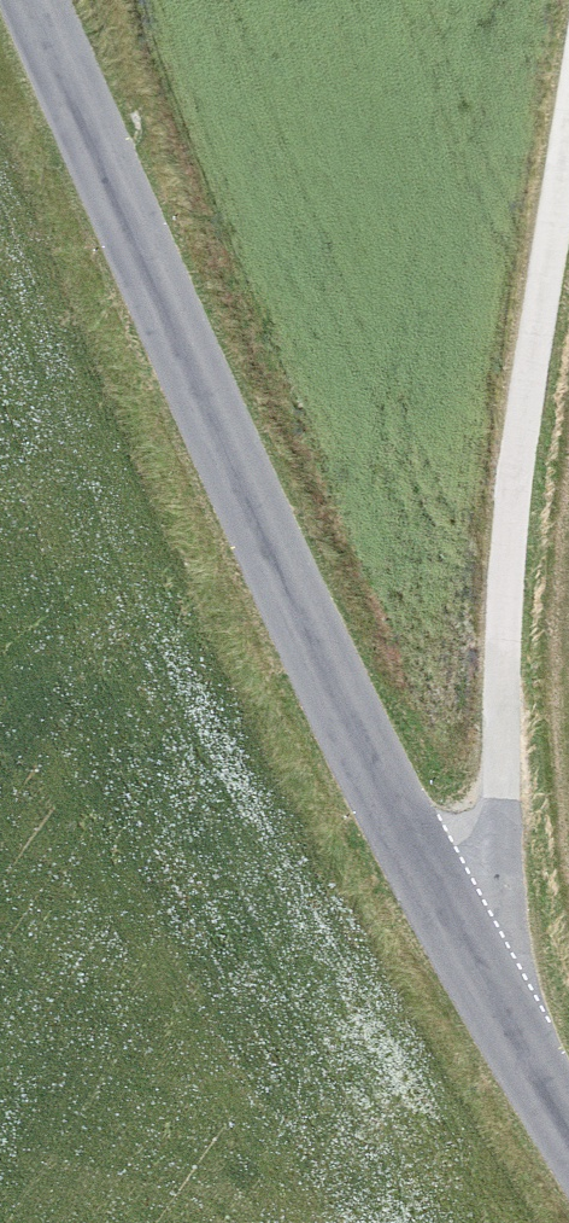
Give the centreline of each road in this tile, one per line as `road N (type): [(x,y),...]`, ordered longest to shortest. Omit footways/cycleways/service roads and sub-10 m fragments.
road 1 (tertiary): [(568,1107),(278,543),(42,0)]
road 2 (track): [(568,230),(456,900)]

